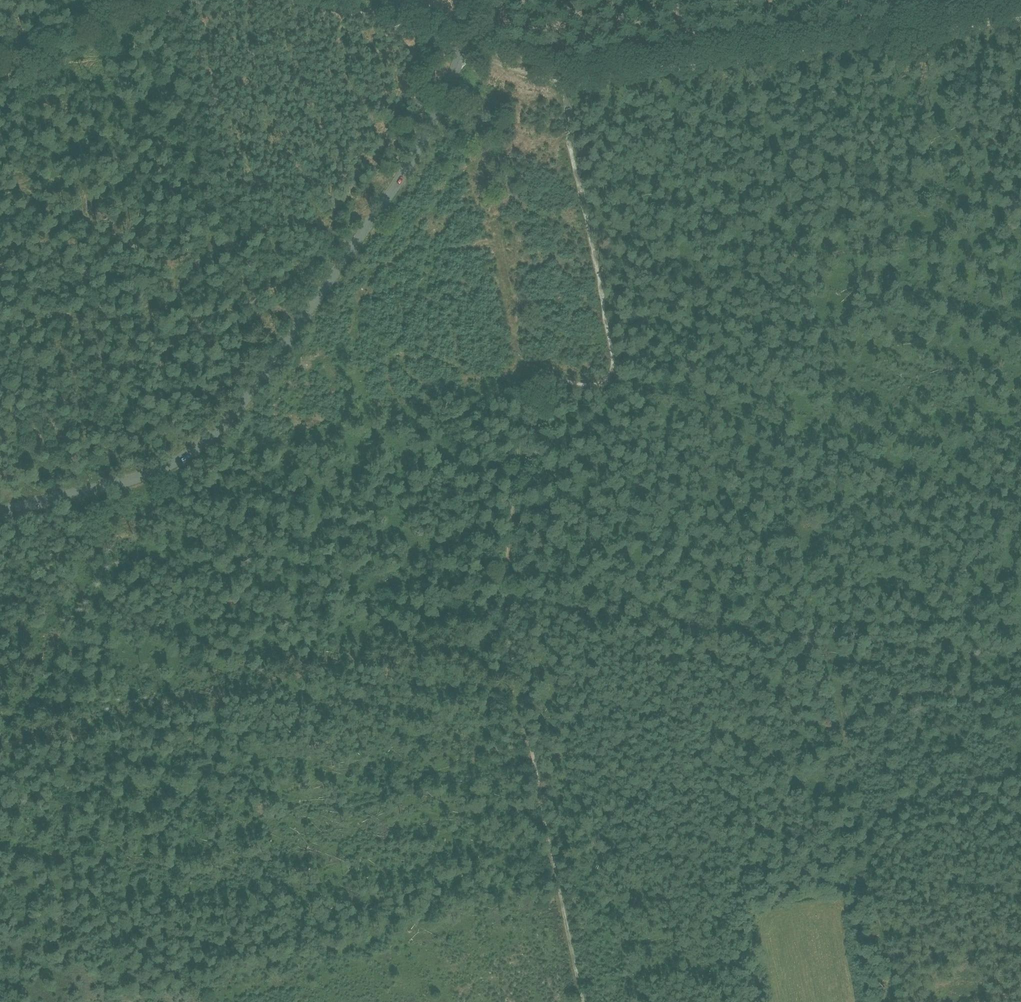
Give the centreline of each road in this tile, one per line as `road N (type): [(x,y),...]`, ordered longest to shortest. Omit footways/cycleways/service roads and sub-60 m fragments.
road 1 (unclassified): [(0,511),(156,471),(189,455),(230,418),(415,155),(478,0)]
road 2 (track): [(1020,21),(559,82)]

